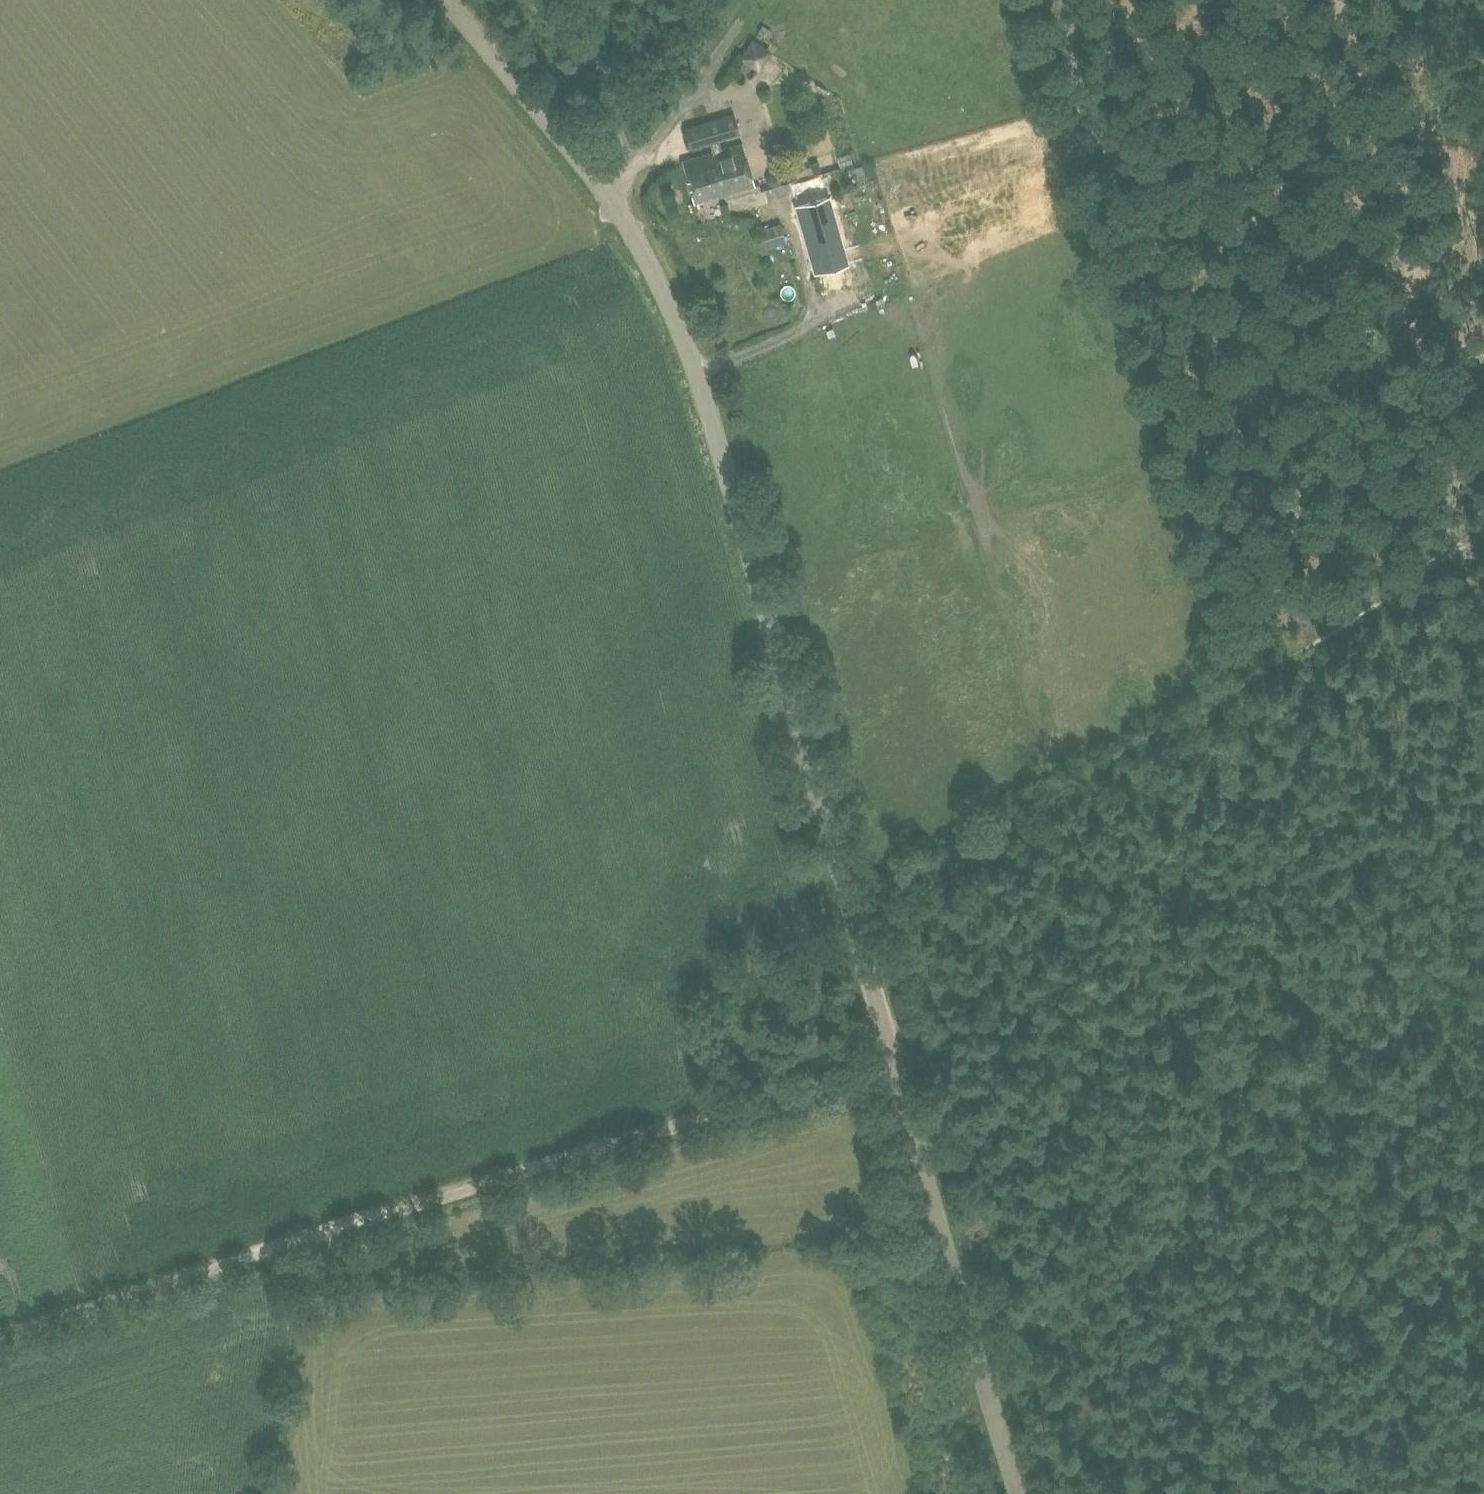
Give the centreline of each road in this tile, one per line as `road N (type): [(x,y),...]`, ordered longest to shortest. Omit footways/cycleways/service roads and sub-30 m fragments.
road 1 (unclassified): [(1010,1493),(705,395),(646,253),(610,194),(450,0)]
road 2 (track): [(0,1340),(893,1062)]
road 3 (track): [(843,887),(1084,770),(1483,526)]
road 4 (track): [(632,170),(756,0)]

